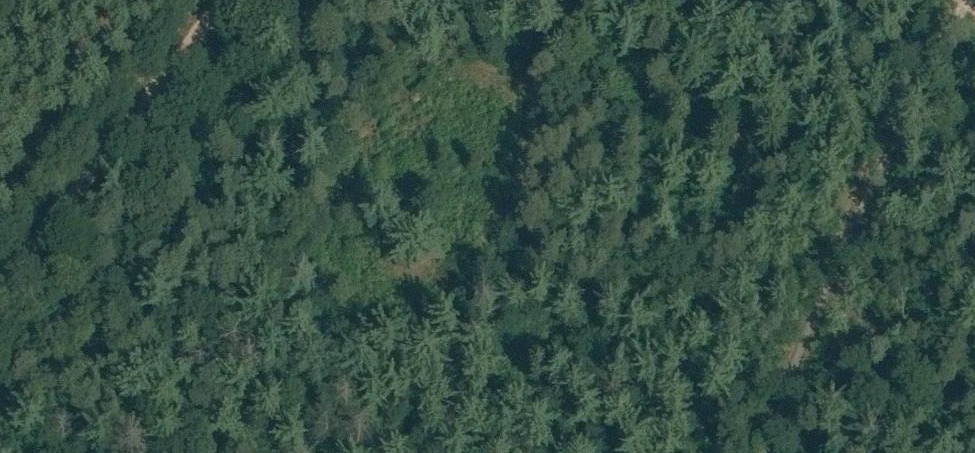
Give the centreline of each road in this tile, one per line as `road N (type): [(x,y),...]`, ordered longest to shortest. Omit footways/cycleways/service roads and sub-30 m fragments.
road 1 (track): [(0,288),(222,0)]

